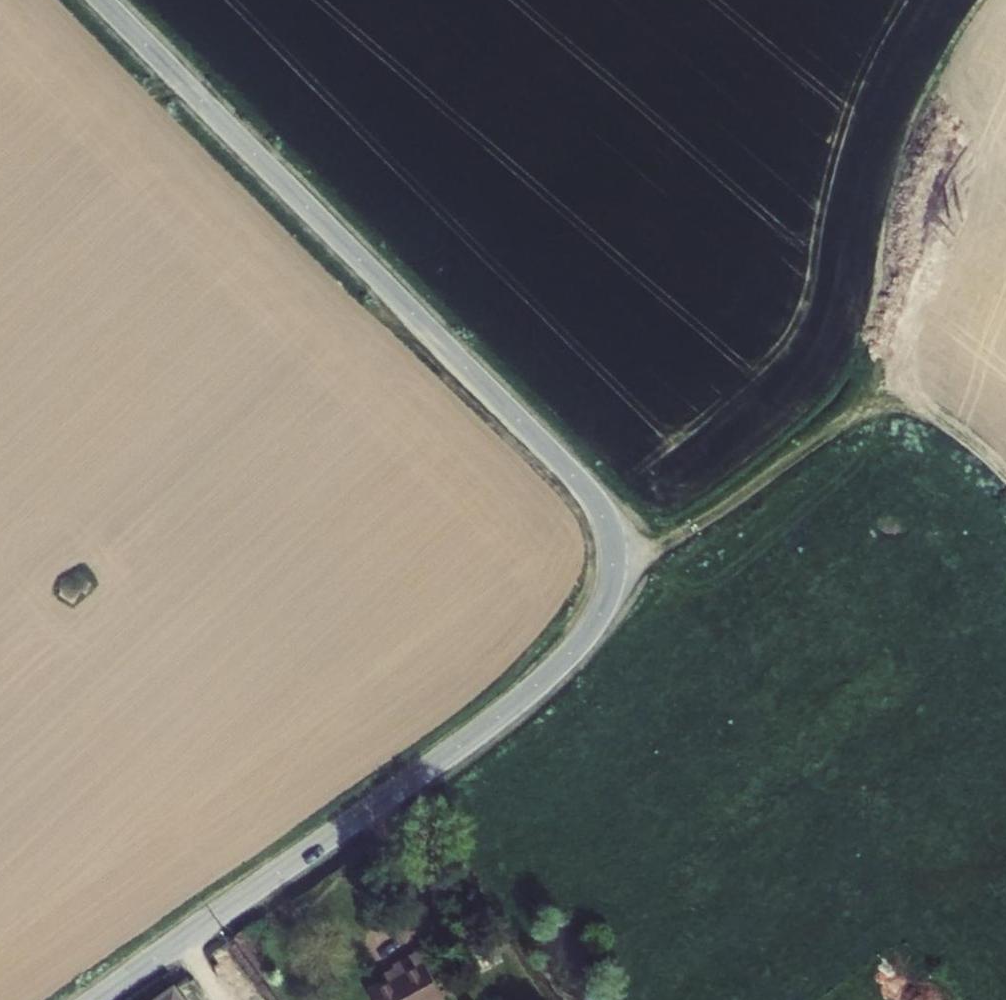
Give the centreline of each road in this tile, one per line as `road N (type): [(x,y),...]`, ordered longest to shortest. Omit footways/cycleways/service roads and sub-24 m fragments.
road 1 (tertiary): [(94,999),(516,703),(581,643),(604,608),(614,572),(607,523),(575,474),(102,0)]

